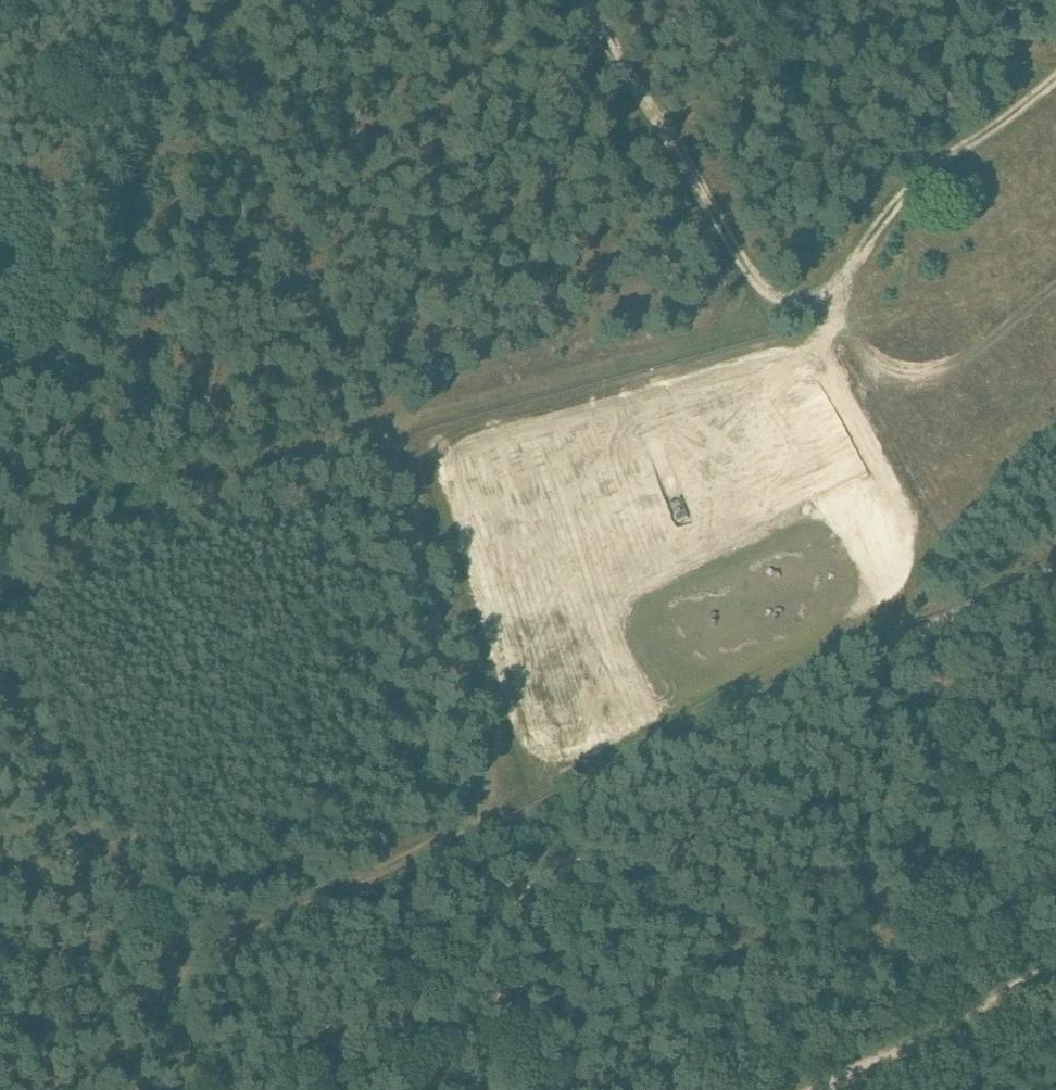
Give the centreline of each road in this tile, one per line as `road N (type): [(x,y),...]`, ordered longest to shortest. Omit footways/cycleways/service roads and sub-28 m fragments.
road 1 (track): [(826,1089),(1055,975)]

